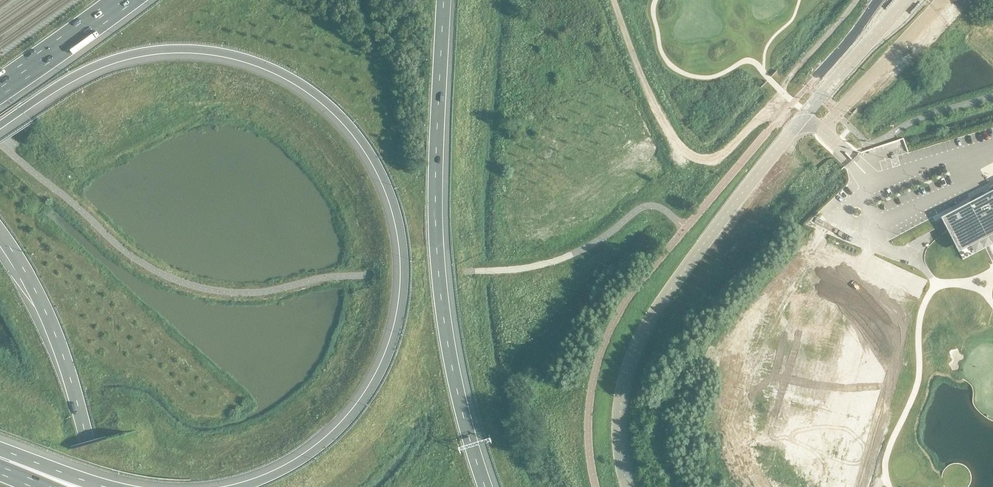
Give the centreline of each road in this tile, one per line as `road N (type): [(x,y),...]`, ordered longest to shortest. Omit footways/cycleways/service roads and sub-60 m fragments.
road 1 (motorway): [(0,124),(93,67),(187,49),(286,76),(331,107),(369,152),(395,206),(405,254),(391,349),(345,425),(304,459),(240,486)]
road 2 (motorway): [(488,486),(450,354),(435,240),(444,0)]
road 3 (motorway): [(0,234),(58,340),(101,486)]
road 4 (unclassified): [(853,159),(829,132),(831,121),(944,0)]
road 5 (motorway): [(0,88),(122,0)]

